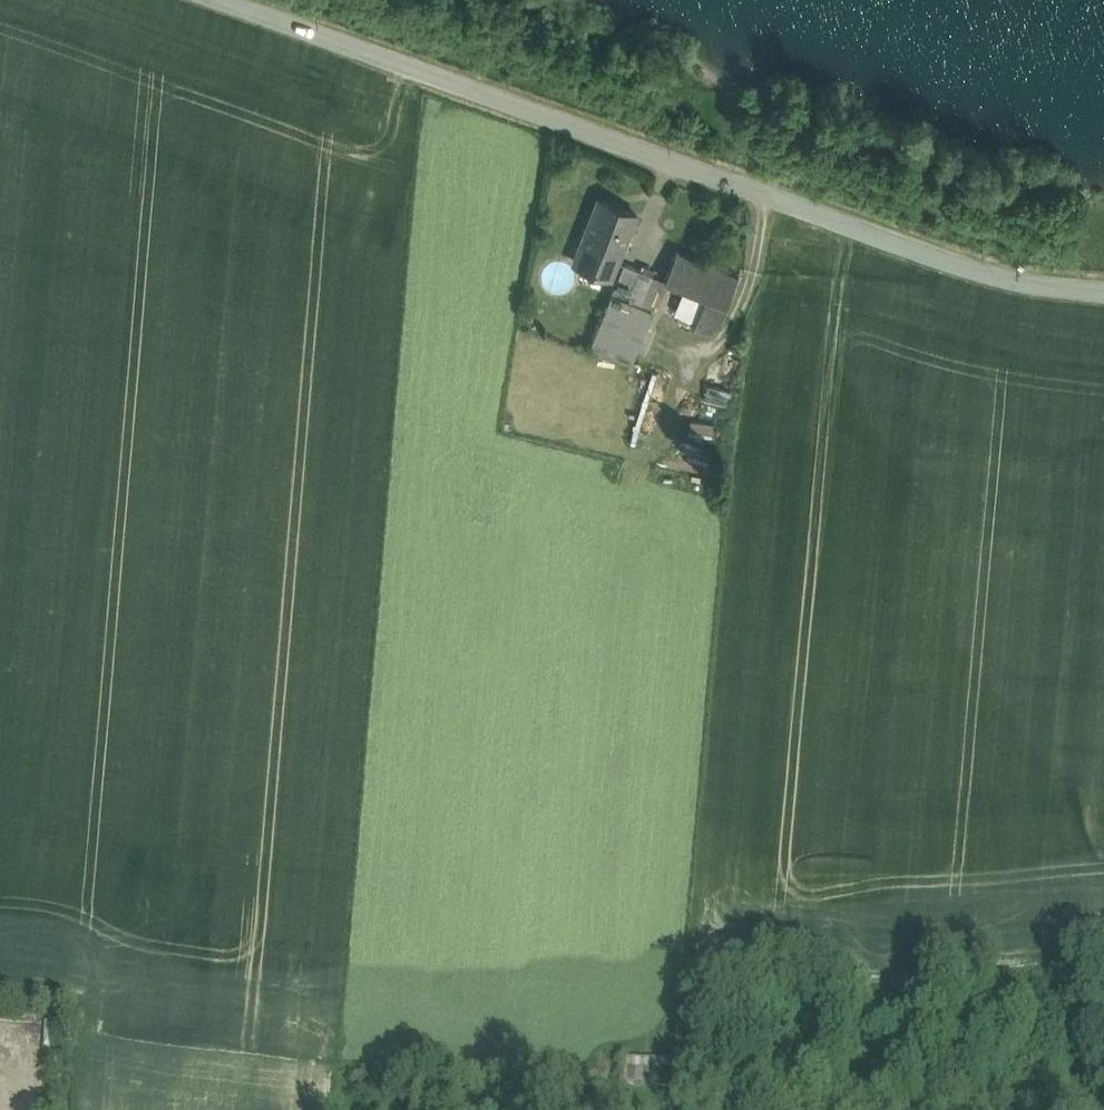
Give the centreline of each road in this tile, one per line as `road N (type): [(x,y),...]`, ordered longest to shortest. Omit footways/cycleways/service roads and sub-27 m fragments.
road 1 (unclassified): [(214,0),(973,277),(1103,289)]
road 2 (track): [(772,201),(752,304),(727,346),(701,351),(679,339),(672,308)]

